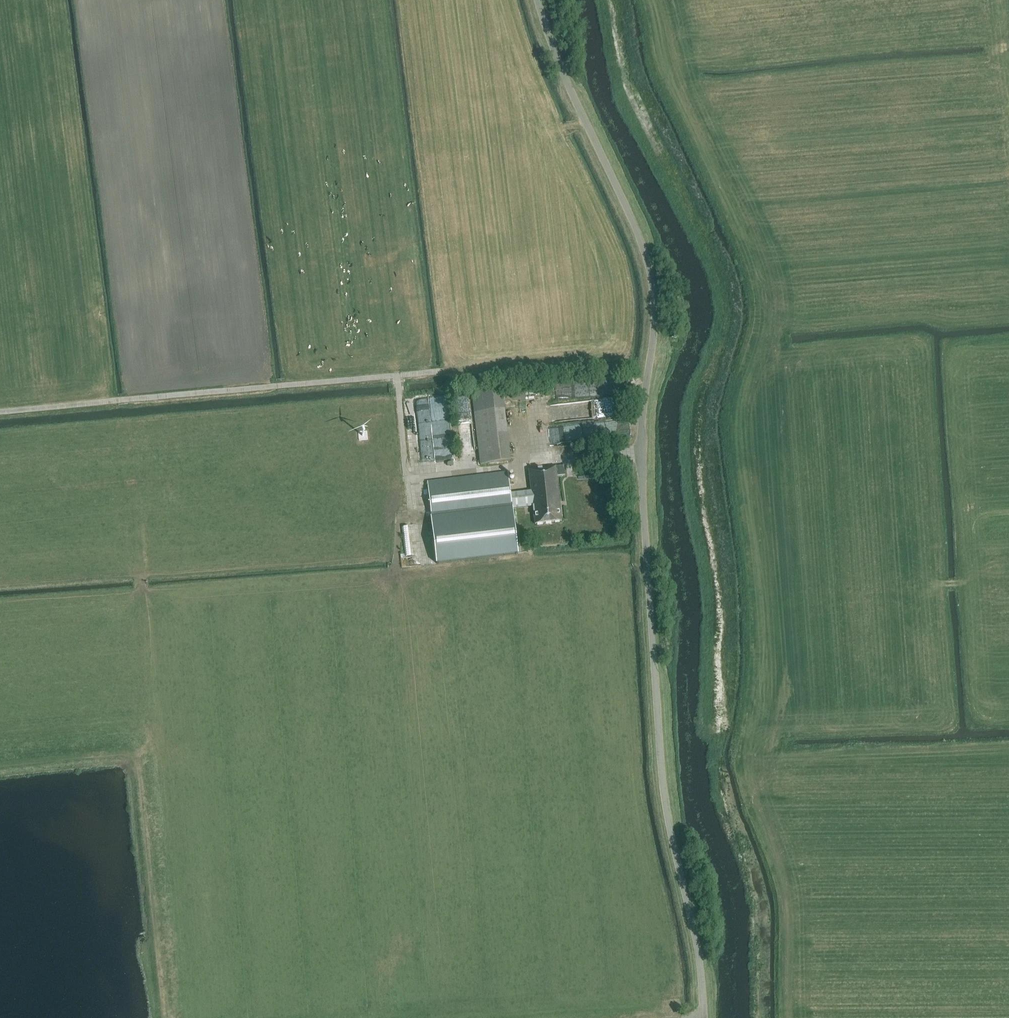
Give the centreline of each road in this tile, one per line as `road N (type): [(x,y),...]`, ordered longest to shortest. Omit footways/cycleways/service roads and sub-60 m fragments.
road 1 (unclassified): [(703,1017),(666,808),(655,695),(642,453),(651,280),(537,0)]

